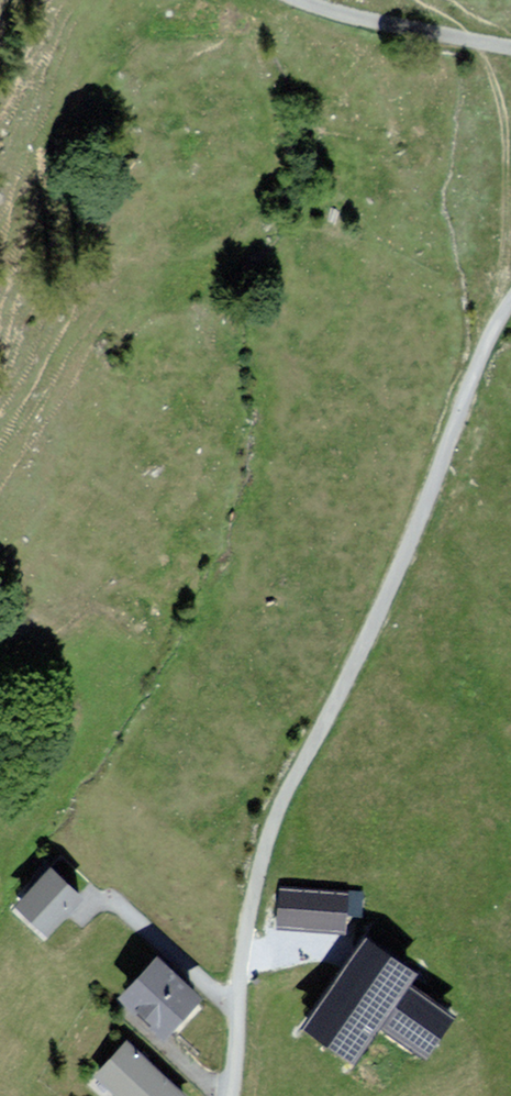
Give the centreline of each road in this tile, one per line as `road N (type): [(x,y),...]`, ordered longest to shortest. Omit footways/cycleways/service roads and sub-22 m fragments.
road 1 (residential): [(510,302),(468,386),(402,563),(263,854),(241,946),(226,1095)]
road 2 (residential): [(301,0),(510,48)]

